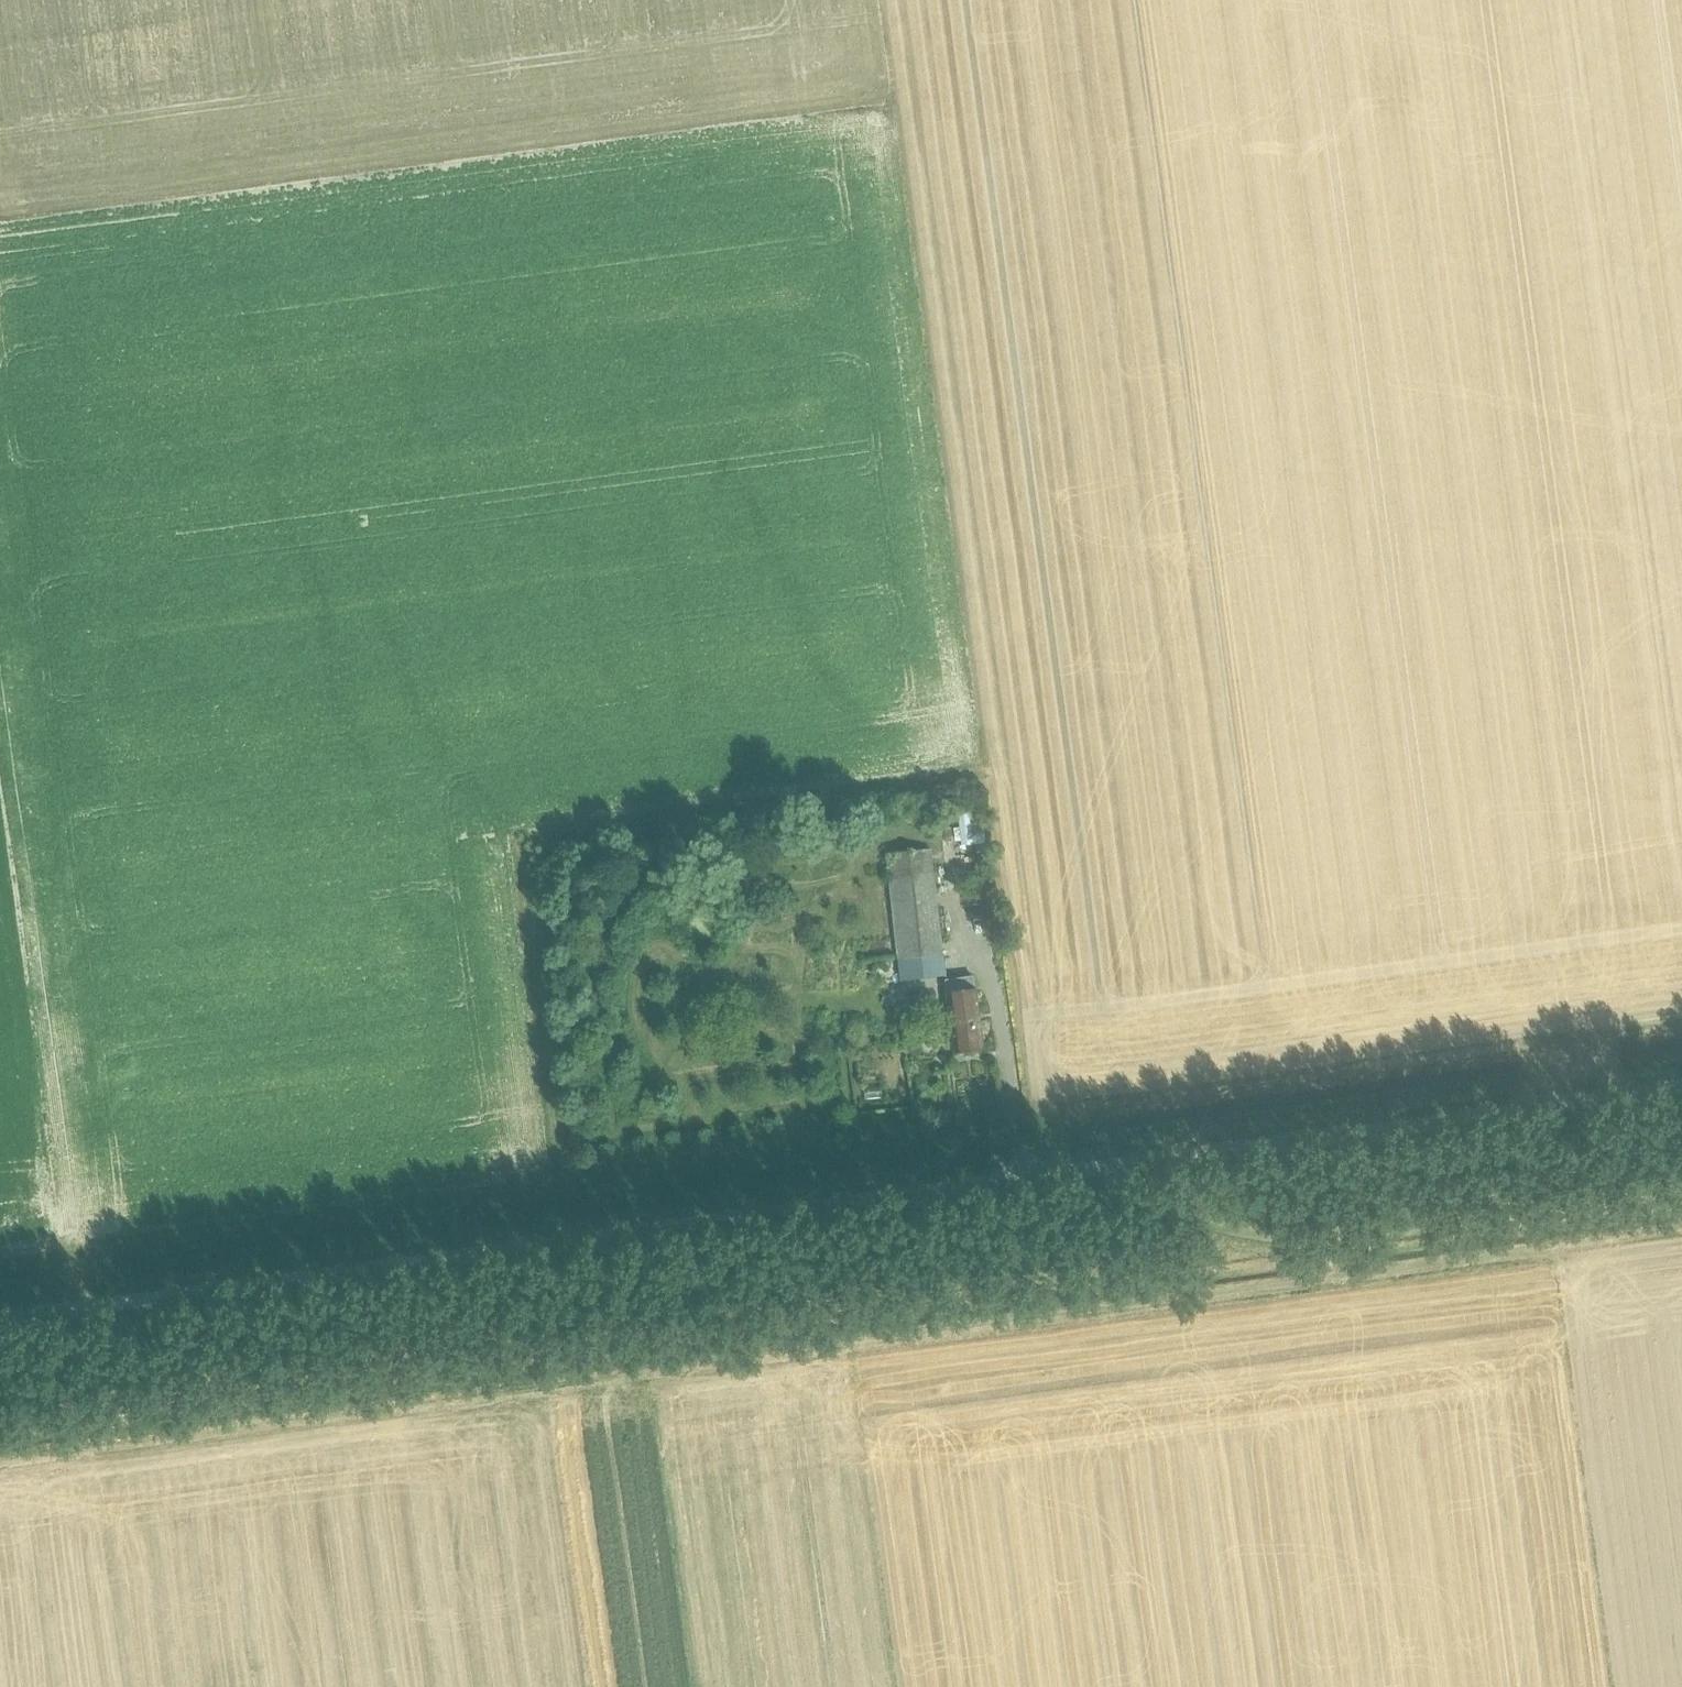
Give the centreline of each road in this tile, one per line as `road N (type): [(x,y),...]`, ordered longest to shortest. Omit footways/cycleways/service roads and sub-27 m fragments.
road 1 (unclassified): [(0,1315),(1681,1083)]

